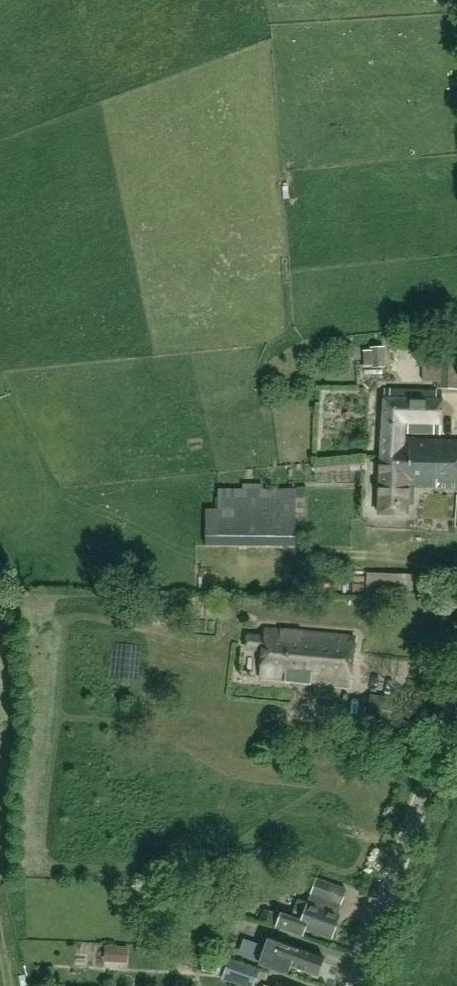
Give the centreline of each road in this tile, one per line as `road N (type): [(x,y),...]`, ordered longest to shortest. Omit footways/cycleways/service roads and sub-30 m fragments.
road 1 (unclassified): [(355,985),(456,697)]

